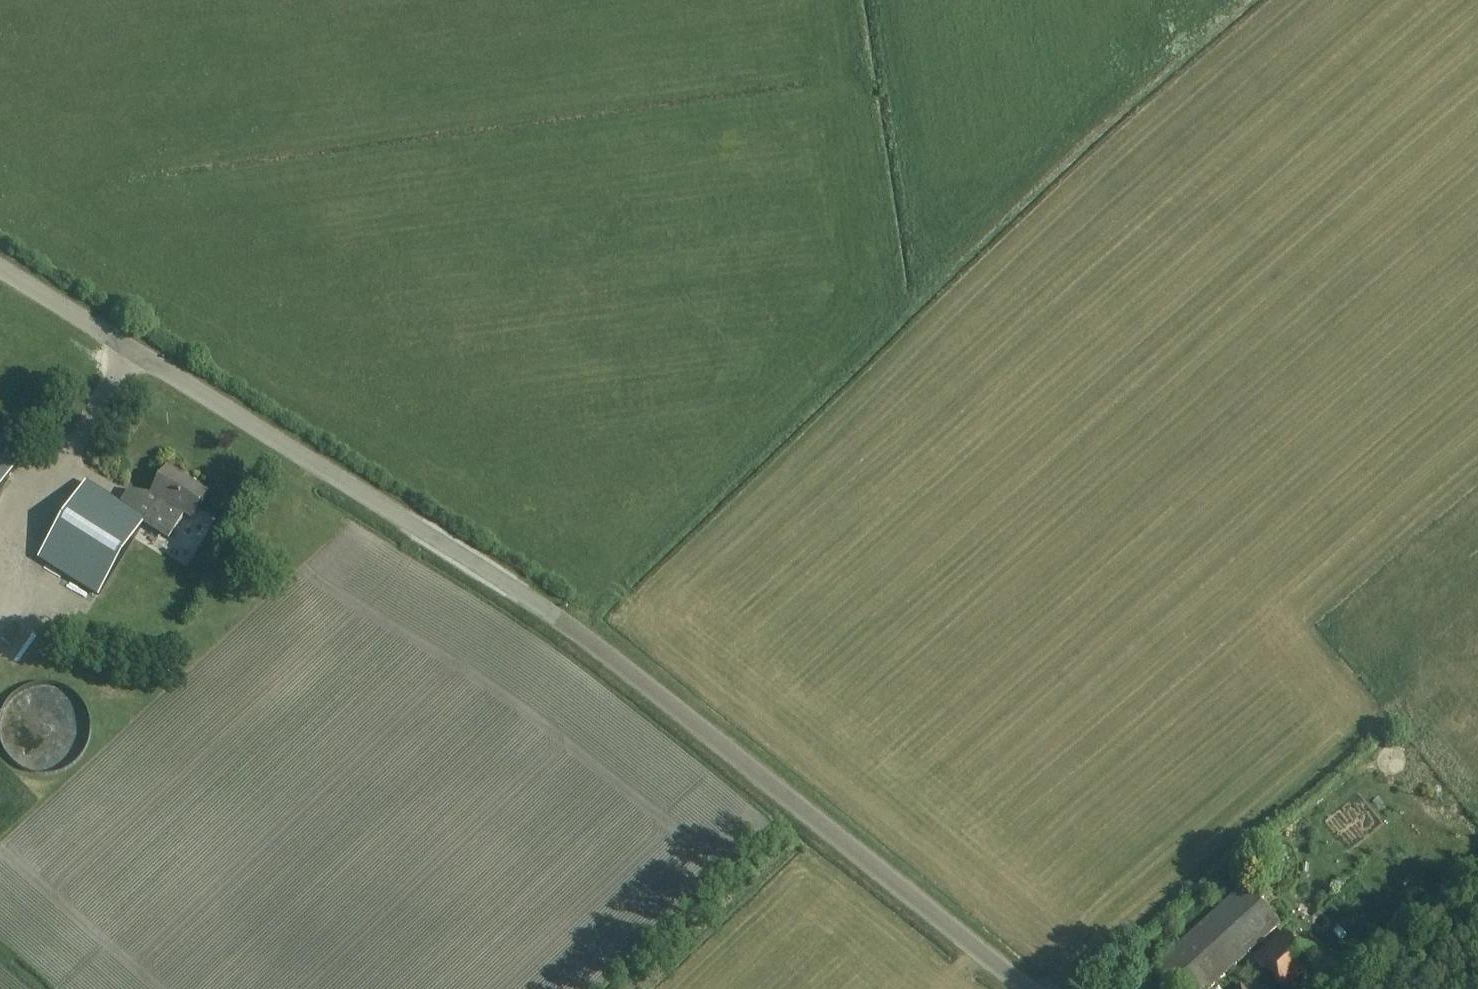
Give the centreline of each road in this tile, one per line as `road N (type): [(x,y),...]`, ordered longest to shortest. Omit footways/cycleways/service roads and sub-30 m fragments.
road 1 (unclassified): [(1030,988),(562,621),(0,268)]

